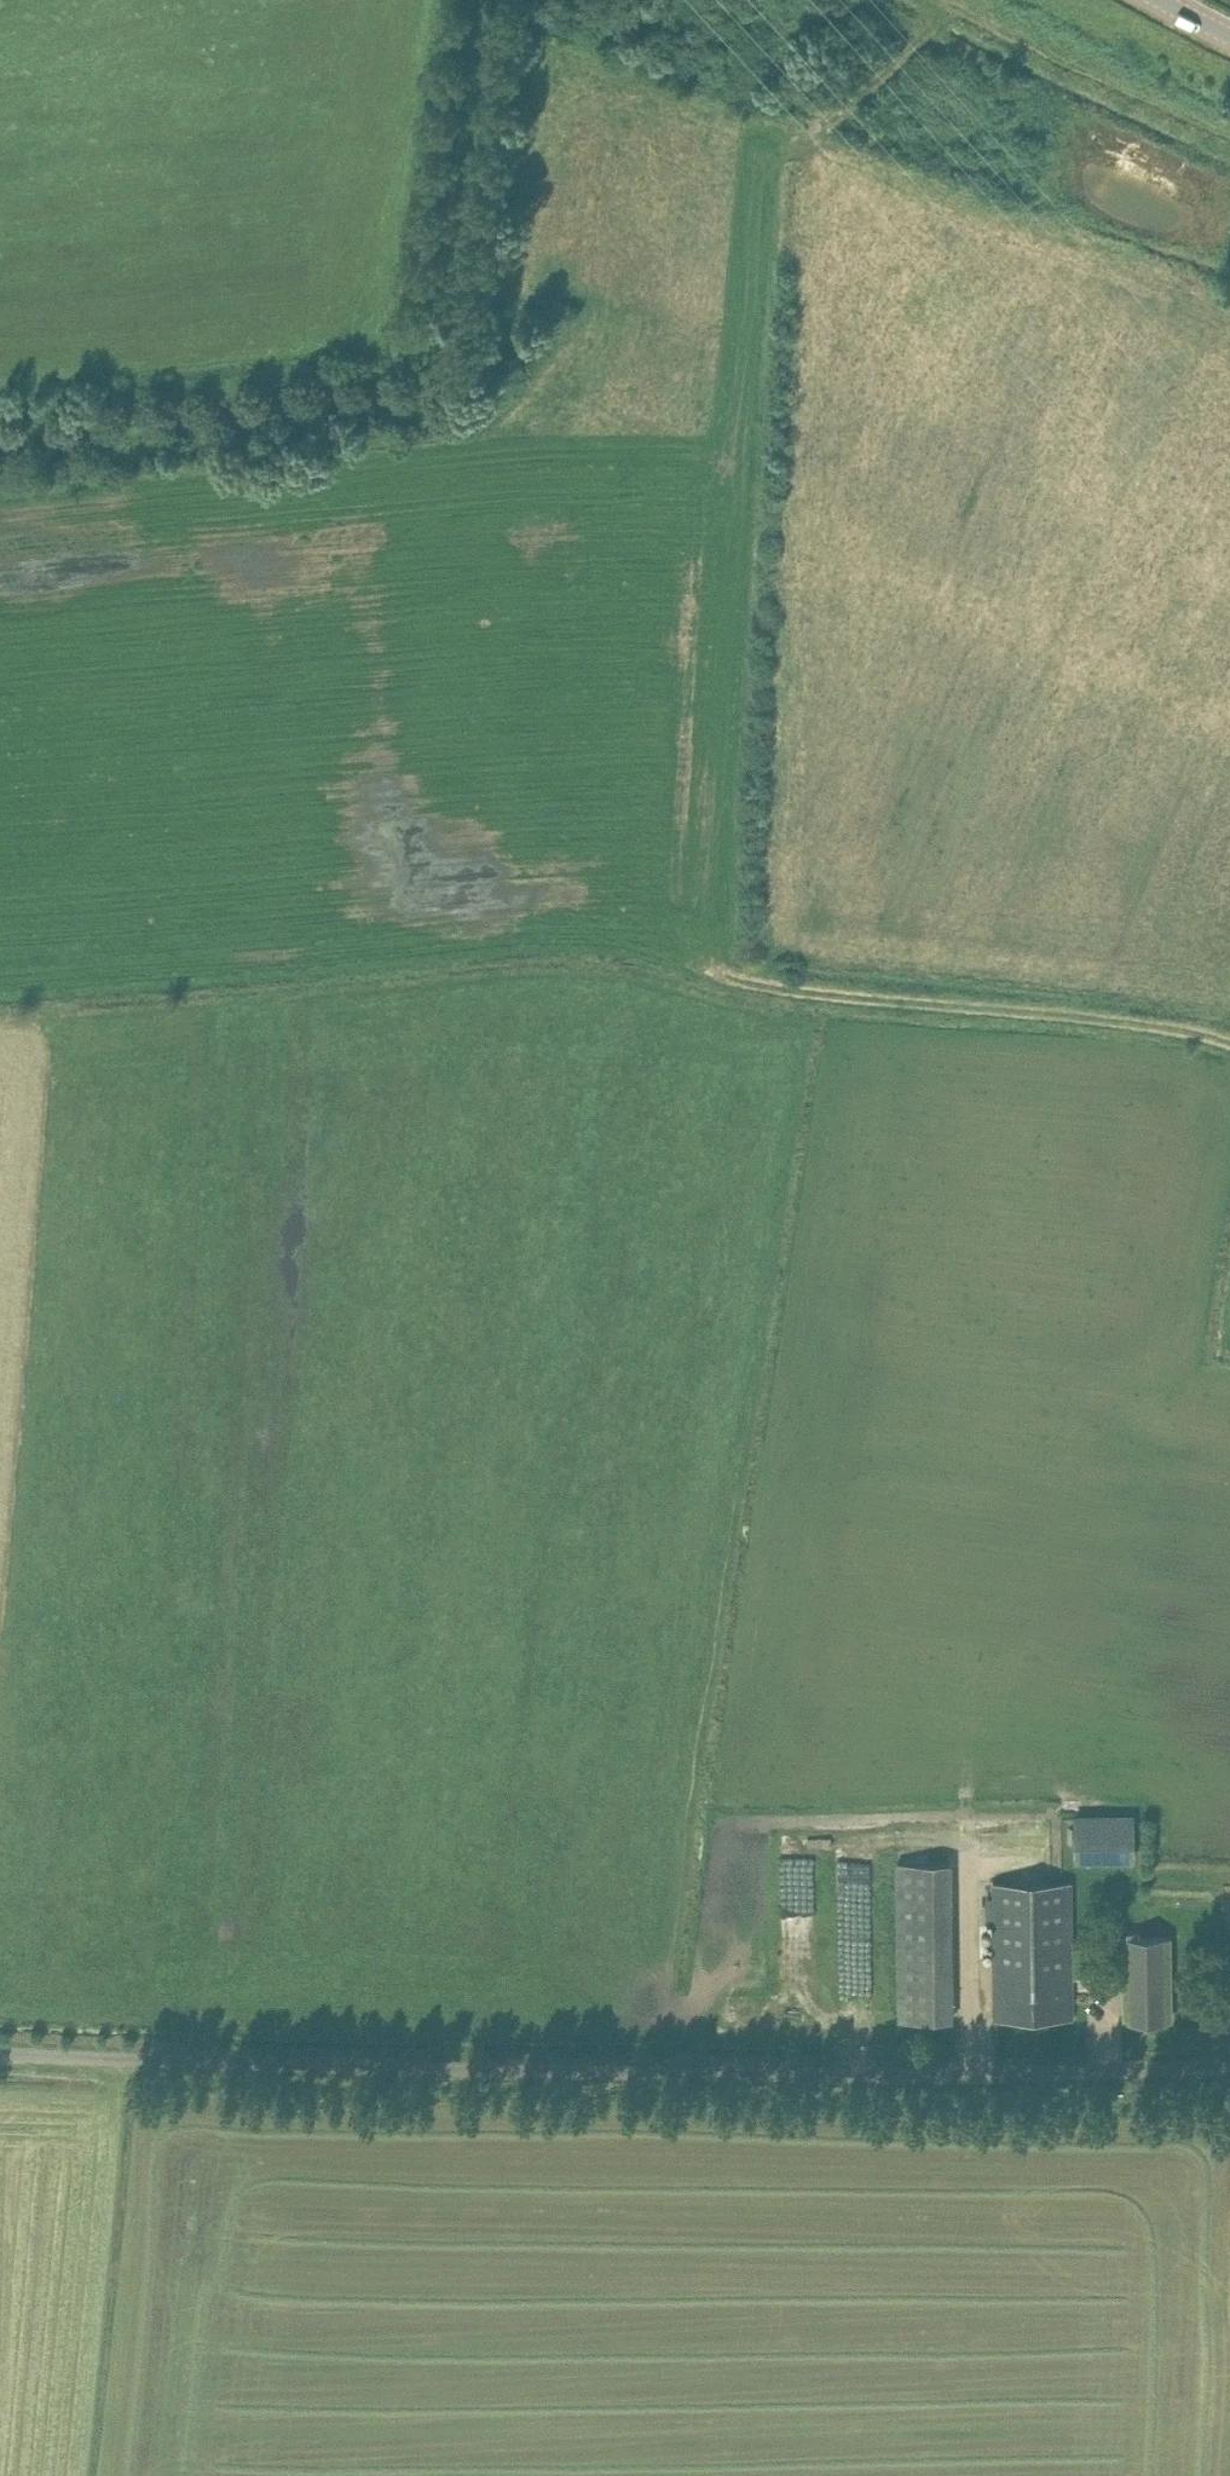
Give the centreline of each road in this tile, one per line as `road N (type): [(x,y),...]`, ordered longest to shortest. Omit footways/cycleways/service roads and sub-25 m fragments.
road 1 (unclassified): [(1229,2067),(950,2075),(0,2052)]

